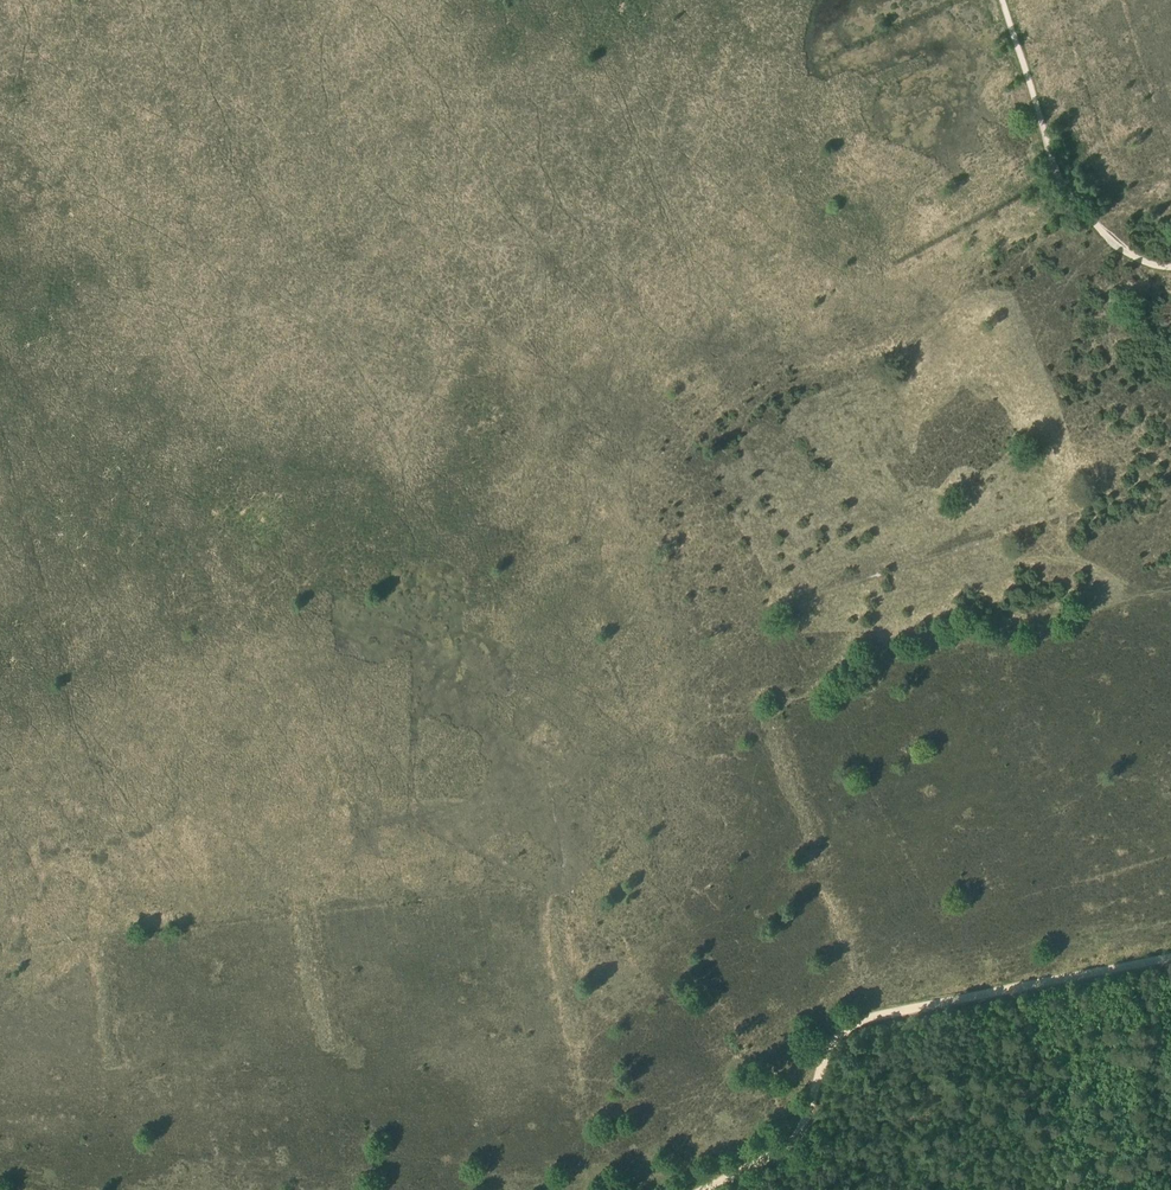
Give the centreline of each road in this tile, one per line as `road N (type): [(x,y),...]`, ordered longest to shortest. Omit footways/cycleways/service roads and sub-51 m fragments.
road 1 (track): [(1170,958),(863,1020),(827,1047),(806,1123),(790,1145),(705,1189)]
road 2 (track): [(1170,266),(1106,240),(1060,181),(1001,0)]

